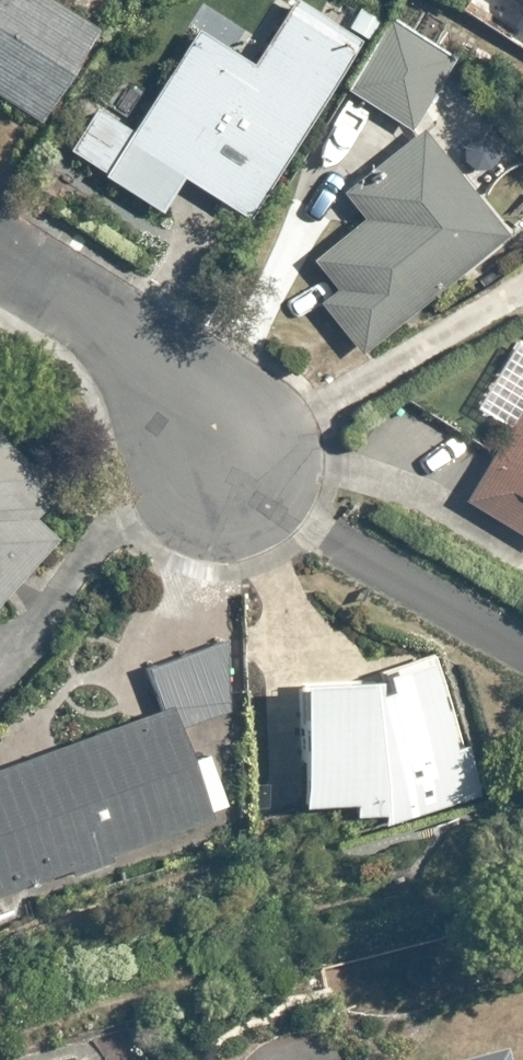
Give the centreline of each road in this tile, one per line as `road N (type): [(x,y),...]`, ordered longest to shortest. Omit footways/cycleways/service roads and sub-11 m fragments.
road 1 (residential): [(223,457),(110,323),(0,257)]

